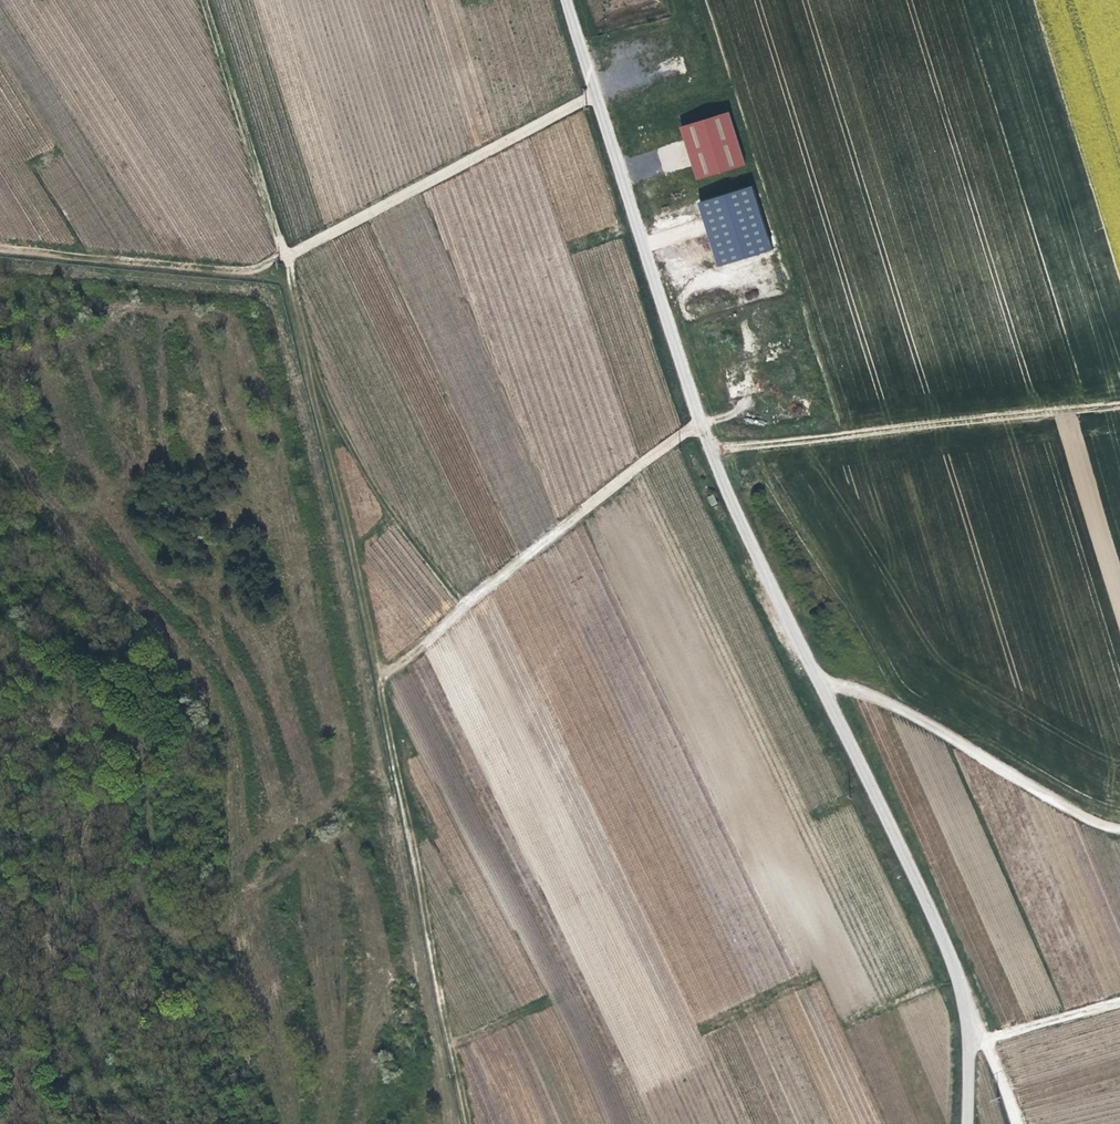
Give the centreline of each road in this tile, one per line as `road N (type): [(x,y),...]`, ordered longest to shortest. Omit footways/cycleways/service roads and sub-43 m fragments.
road 1 (track): [(205,0),(311,365),(464,1123)]
road 2 (unclassified): [(965,1123),(966,1023),(956,975),(814,674)]
road 3 (unclassified): [(369,677),(697,420)]
road 4 (track): [(1119,407),(708,449)]
road 5 (unclassified): [(283,252),(594,95)]
road 6 (unclassified): [(1119,830),(1057,803),(887,700),(814,674)]
road 7 (unclassified): [(697,420),(594,95)]
road 8 (track): [(283,252),(253,269),(226,271),(0,244)]
road 9 (unclassified): [(814,674),(697,420)]
road 10 (track): [(1119,999),(984,1038)]

